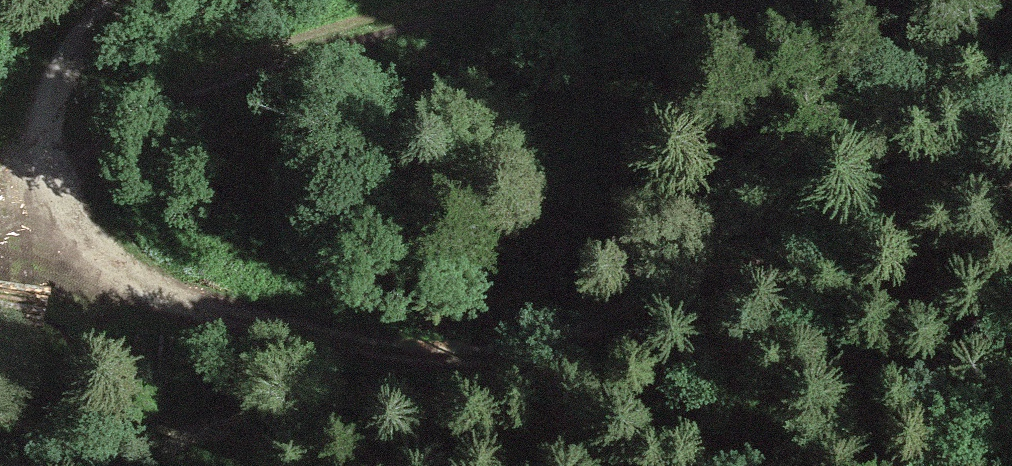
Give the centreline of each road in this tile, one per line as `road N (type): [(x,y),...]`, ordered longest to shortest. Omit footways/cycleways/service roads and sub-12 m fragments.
road 1 (track): [(51,162),(65,215),(119,277),(166,311),(232,330),(457,368),(559,346),(800,247),(1011,200)]
road 2 (track): [(500,0),(394,22),(51,162)]
road 3 (track): [(51,162),(60,87),(108,17),(132,0)]

